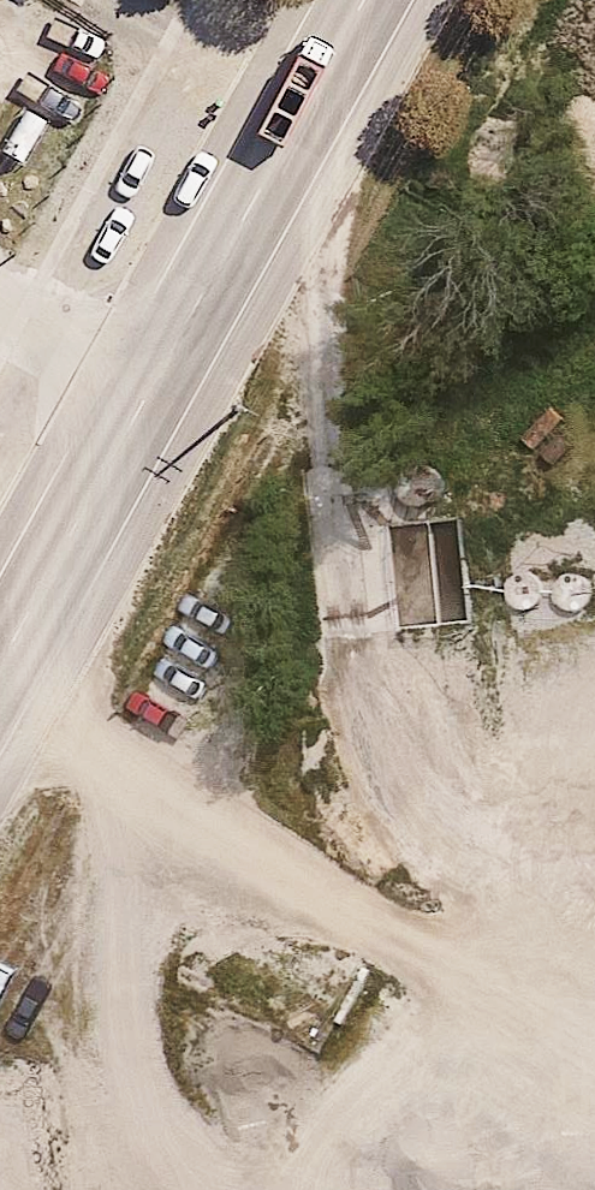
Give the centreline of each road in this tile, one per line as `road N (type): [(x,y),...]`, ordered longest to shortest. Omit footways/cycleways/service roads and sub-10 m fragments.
road 1 (track): [(325,94),(361,942)]
road 2 (primary): [(0,677),(377,0)]
road 3 (track): [(422,1189),(421,1136),(361,942),(170,814),(0,725)]

